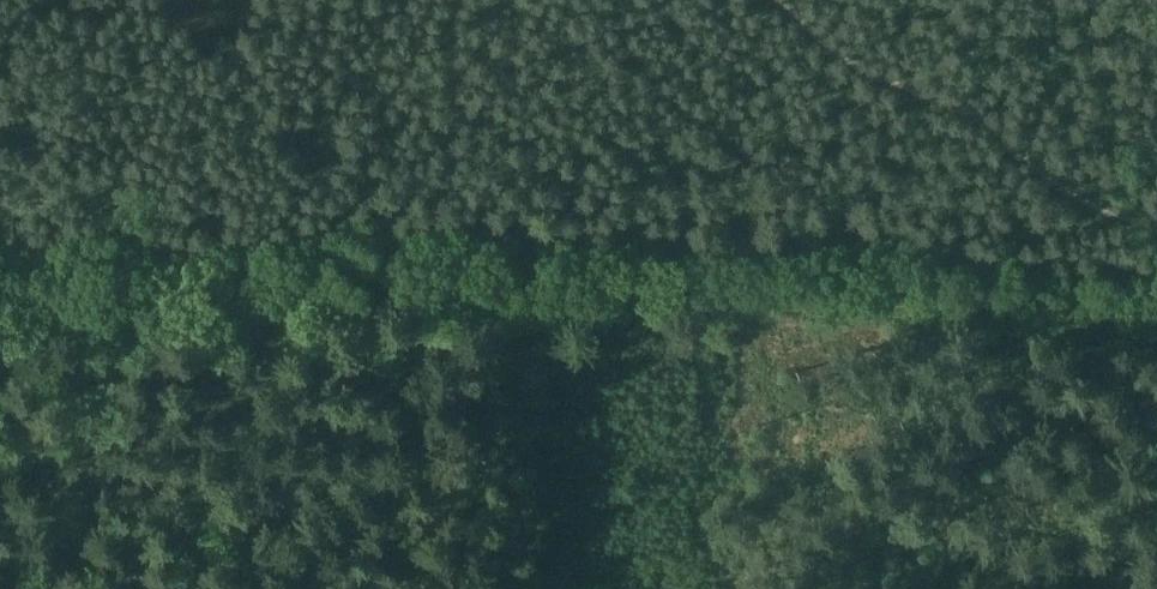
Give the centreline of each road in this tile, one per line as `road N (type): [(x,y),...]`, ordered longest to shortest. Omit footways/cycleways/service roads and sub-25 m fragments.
road 1 (track): [(782,0),(847,61),(958,106),(1080,199),(1156,231)]

